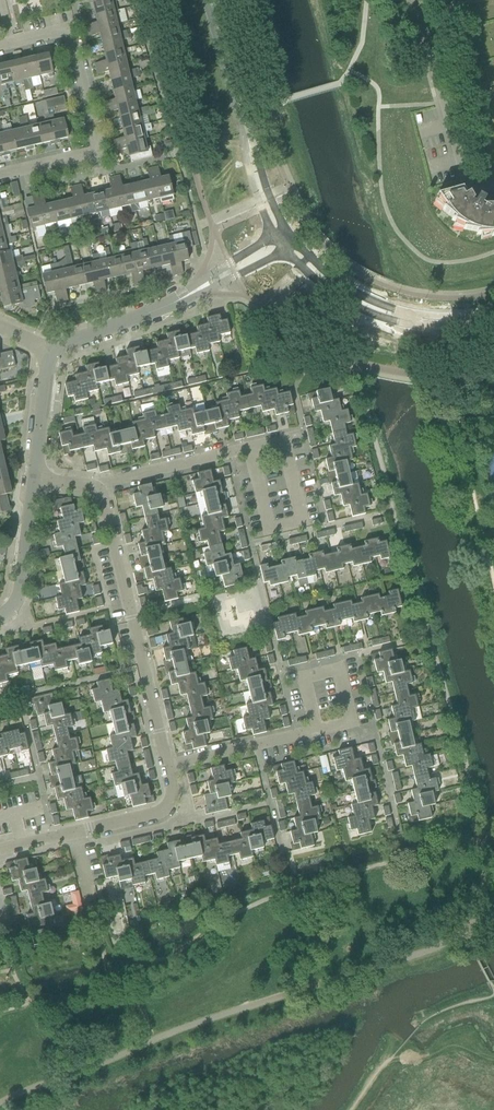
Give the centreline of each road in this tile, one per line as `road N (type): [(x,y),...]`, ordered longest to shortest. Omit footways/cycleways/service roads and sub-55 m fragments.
road 1 (residential): [(0,174),(98,151),(68,29),(0,45)]
road 2 (residential): [(166,767),(96,490)]
road 3 (residential): [(493,183),(466,178),(417,0)]
road 4 (secondary): [(288,250),(331,290),(387,319),(425,327),(474,319)]
road 5 (secondary): [(474,319),(370,301),(291,236)]
road 6 (residential): [(96,490),(250,449)]
road 7 (residential): [(166,767),(315,730)]
road 8 (secondary): [(251,146),(217,0)]
road 9 (tertiary): [(51,354),(189,296)]
road 10 (tertiary): [(0,618),(19,591),(34,479)]
road 11 (residential): [(73,833),(159,813),(171,788),(166,767)]
road 12 (residential): [(315,730),(350,722),(338,669),(303,678)]
road 13 (tertiary): [(34,479),(51,354)]

